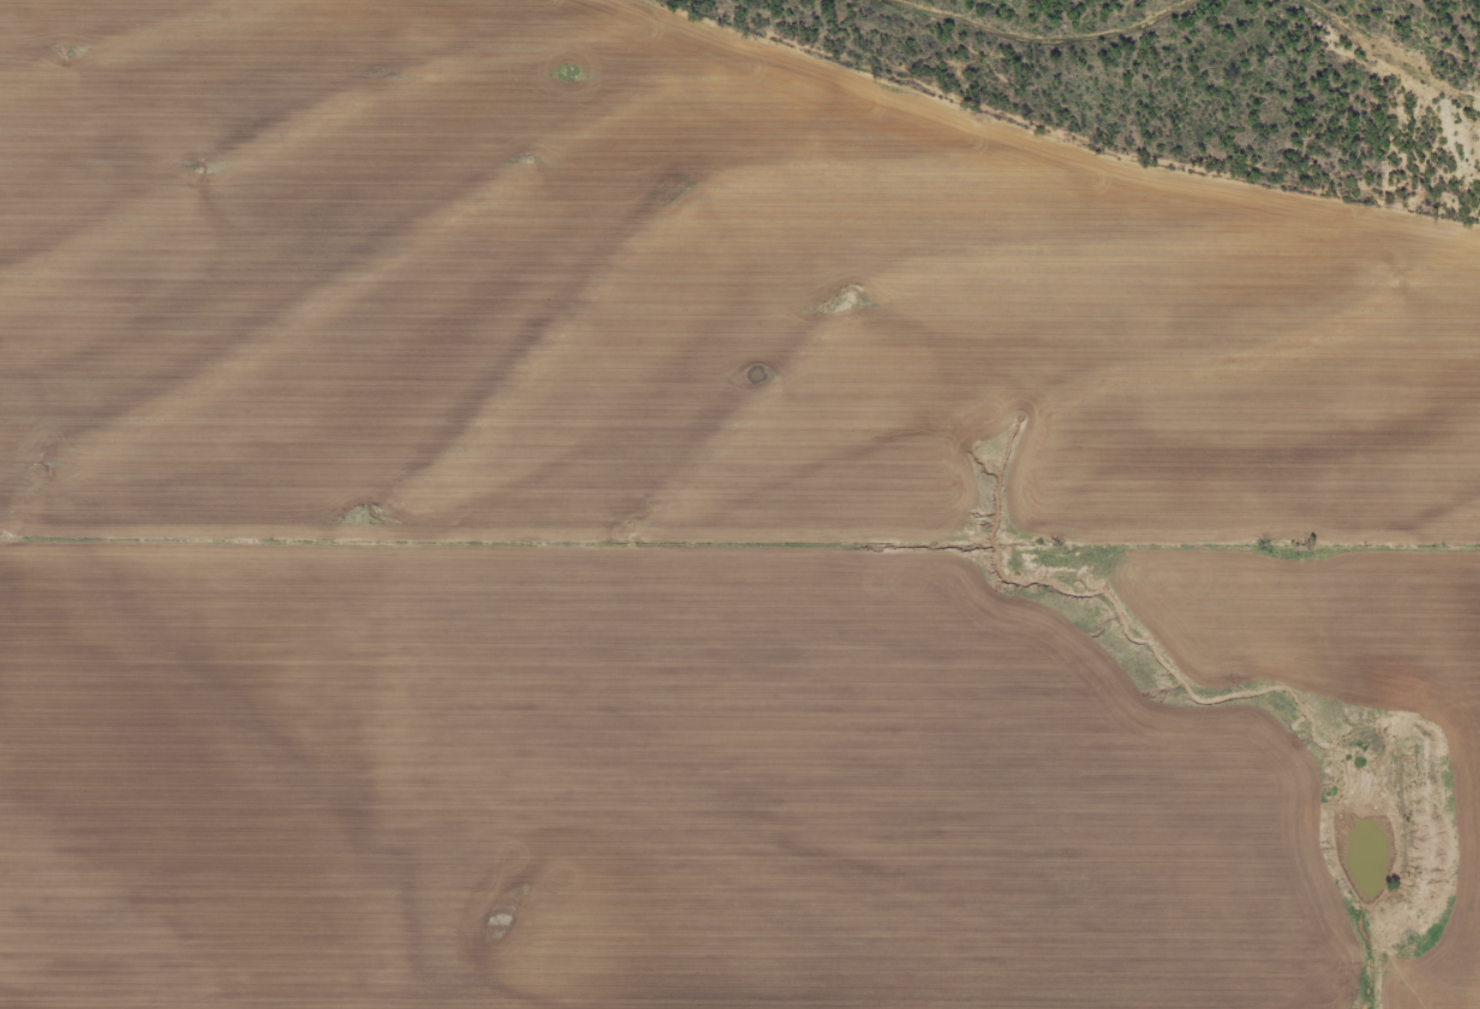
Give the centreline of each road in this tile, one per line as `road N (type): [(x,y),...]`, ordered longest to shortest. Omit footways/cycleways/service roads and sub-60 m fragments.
road 1 (residential): [(1374,919),(1421,996),(1448,1008)]

